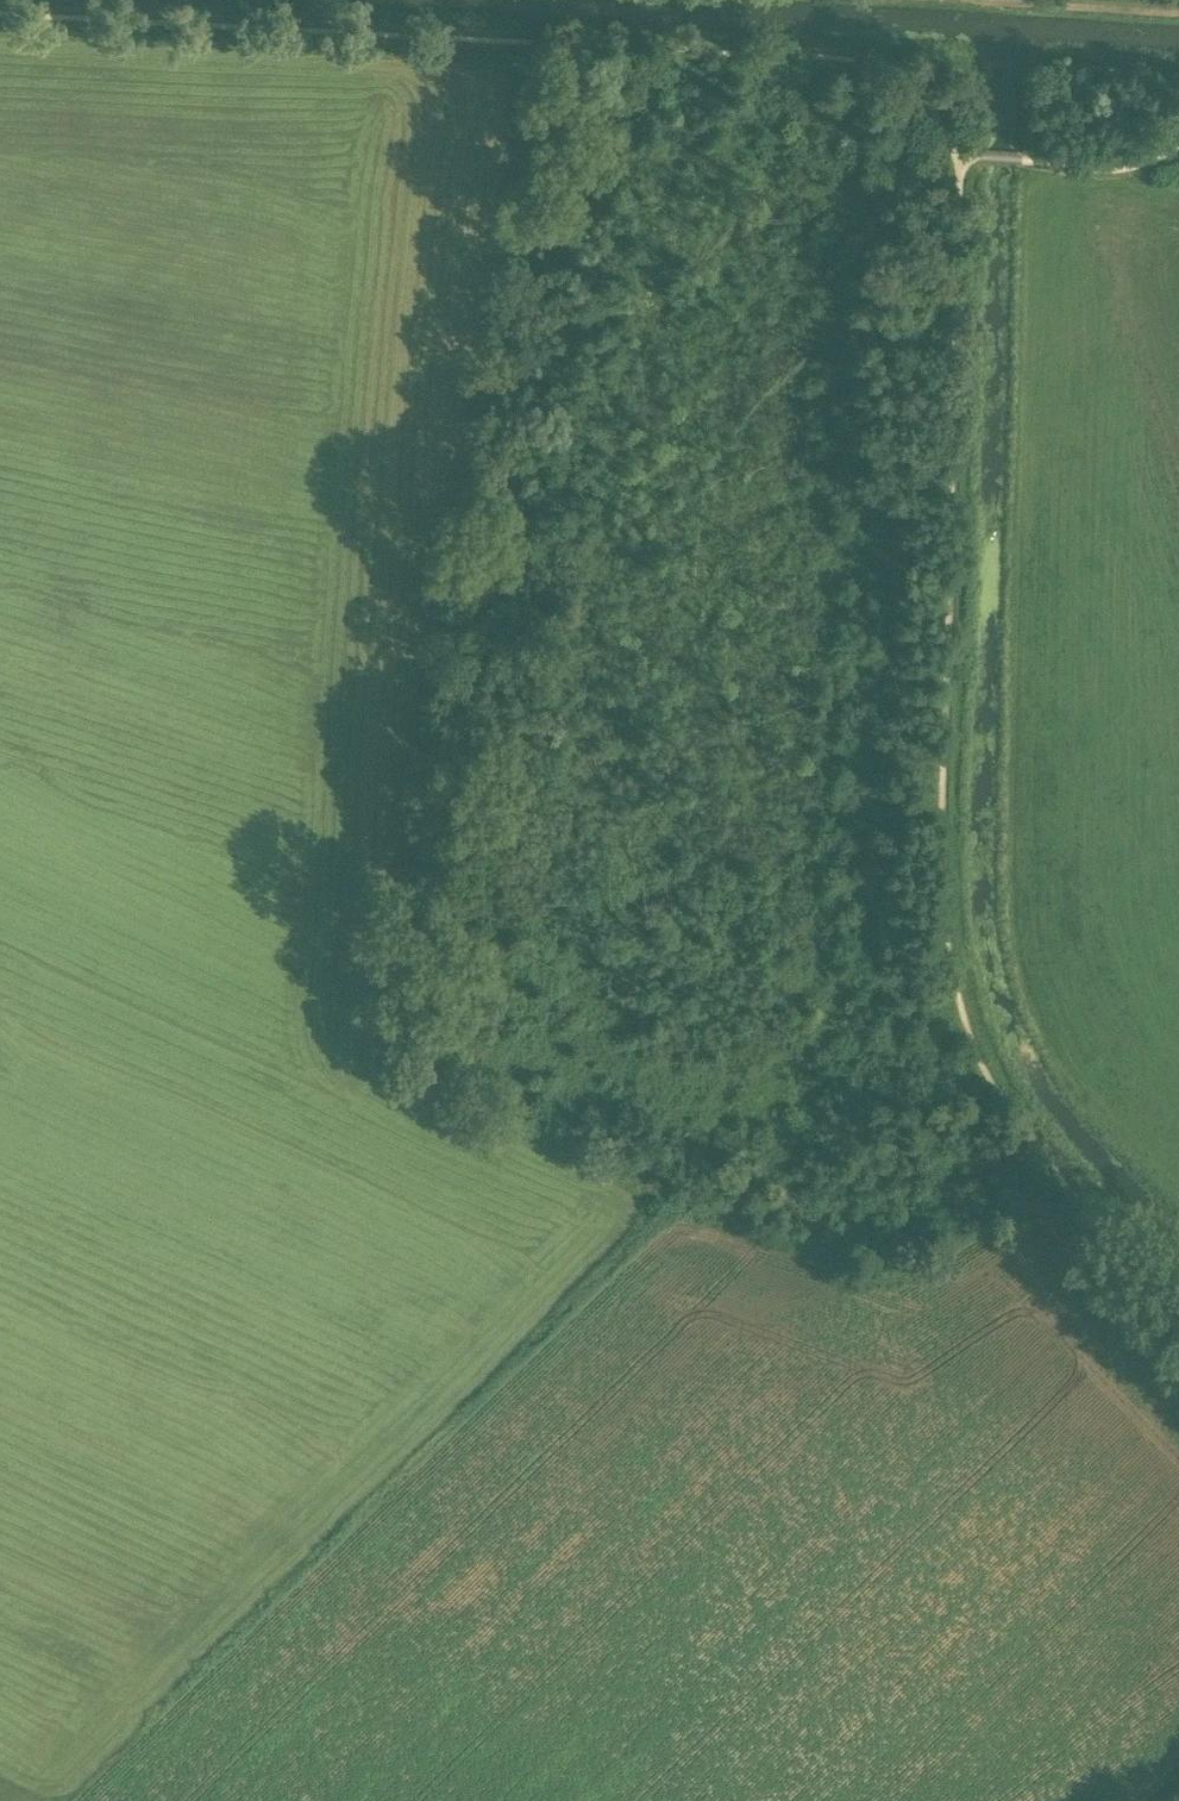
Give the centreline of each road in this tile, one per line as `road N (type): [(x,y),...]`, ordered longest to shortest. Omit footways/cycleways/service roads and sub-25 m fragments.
road 1 (track): [(1036,0),(1178,10)]

